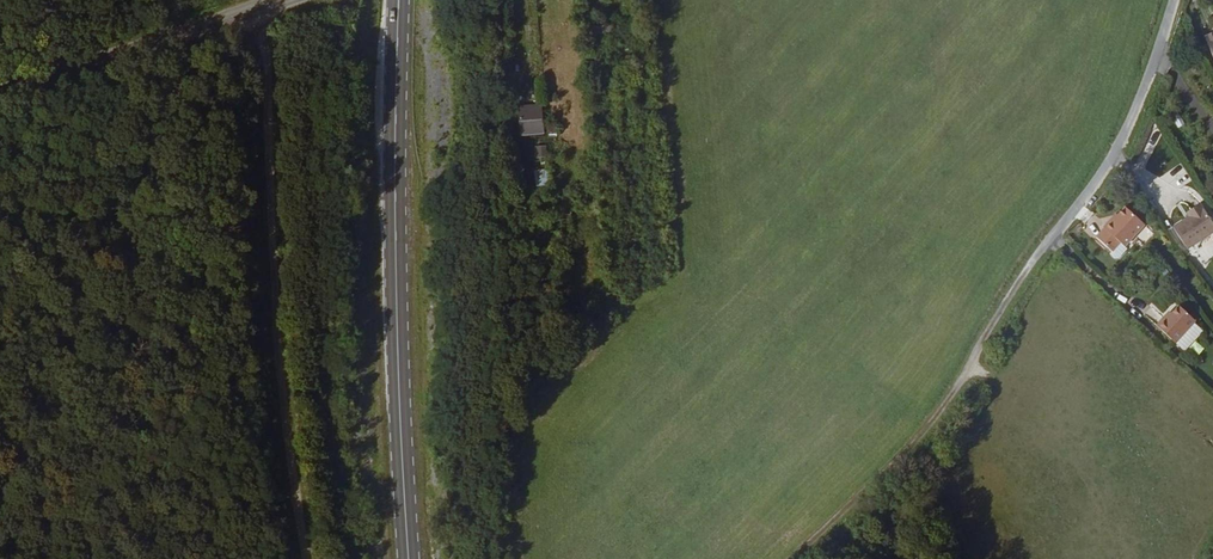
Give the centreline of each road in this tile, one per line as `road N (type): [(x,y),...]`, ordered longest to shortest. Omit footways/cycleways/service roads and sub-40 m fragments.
road 1 (primary): [(409,558),(396,252),(399,0)]
road 2 (unclassified): [(305,558),(278,380),(255,8)]
road 3 (unclassified): [(1173,0),(1123,142),(1014,292),(969,370)]
road 4 (tertiary): [(255,8),(74,67),(0,80)]
road 5 (track): [(796,558),(919,435),(969,370)]

